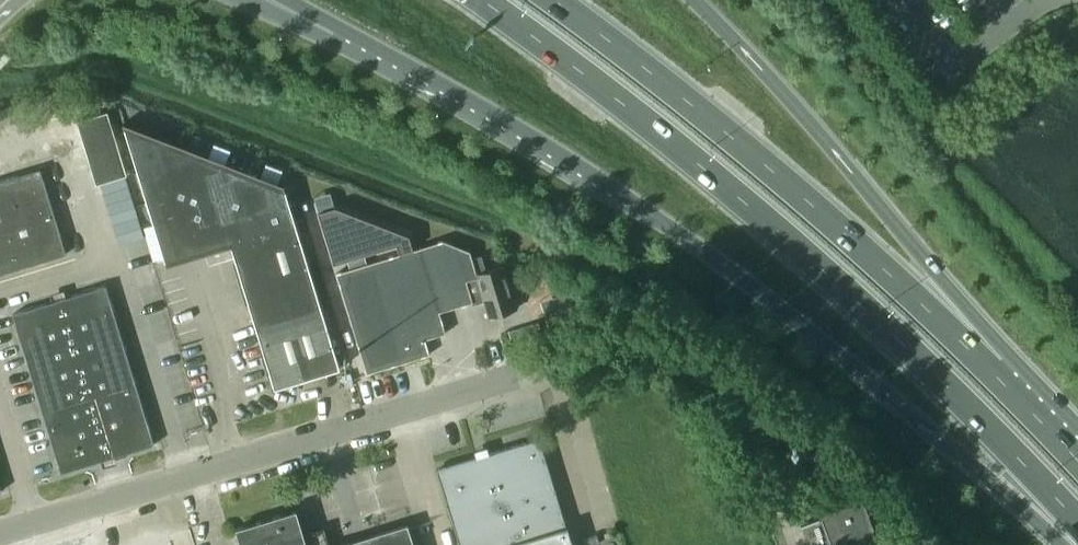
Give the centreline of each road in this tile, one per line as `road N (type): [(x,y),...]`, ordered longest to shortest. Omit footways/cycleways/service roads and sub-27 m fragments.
road 1 (trunk): [(337,27),(615,190),(1077,544)]
road 2 (trunk): [(481,0),(617,99),(811,259),(1023,463),(1077,530)]
road 3 (unclassified): [(0,529),(530,368),(631,320),(743,391)]
road 4 (trunk): [(1002,382),(837,225),(555,0)]
road 5 (trunk): [(1002,382),(937,276),(693,0)]

